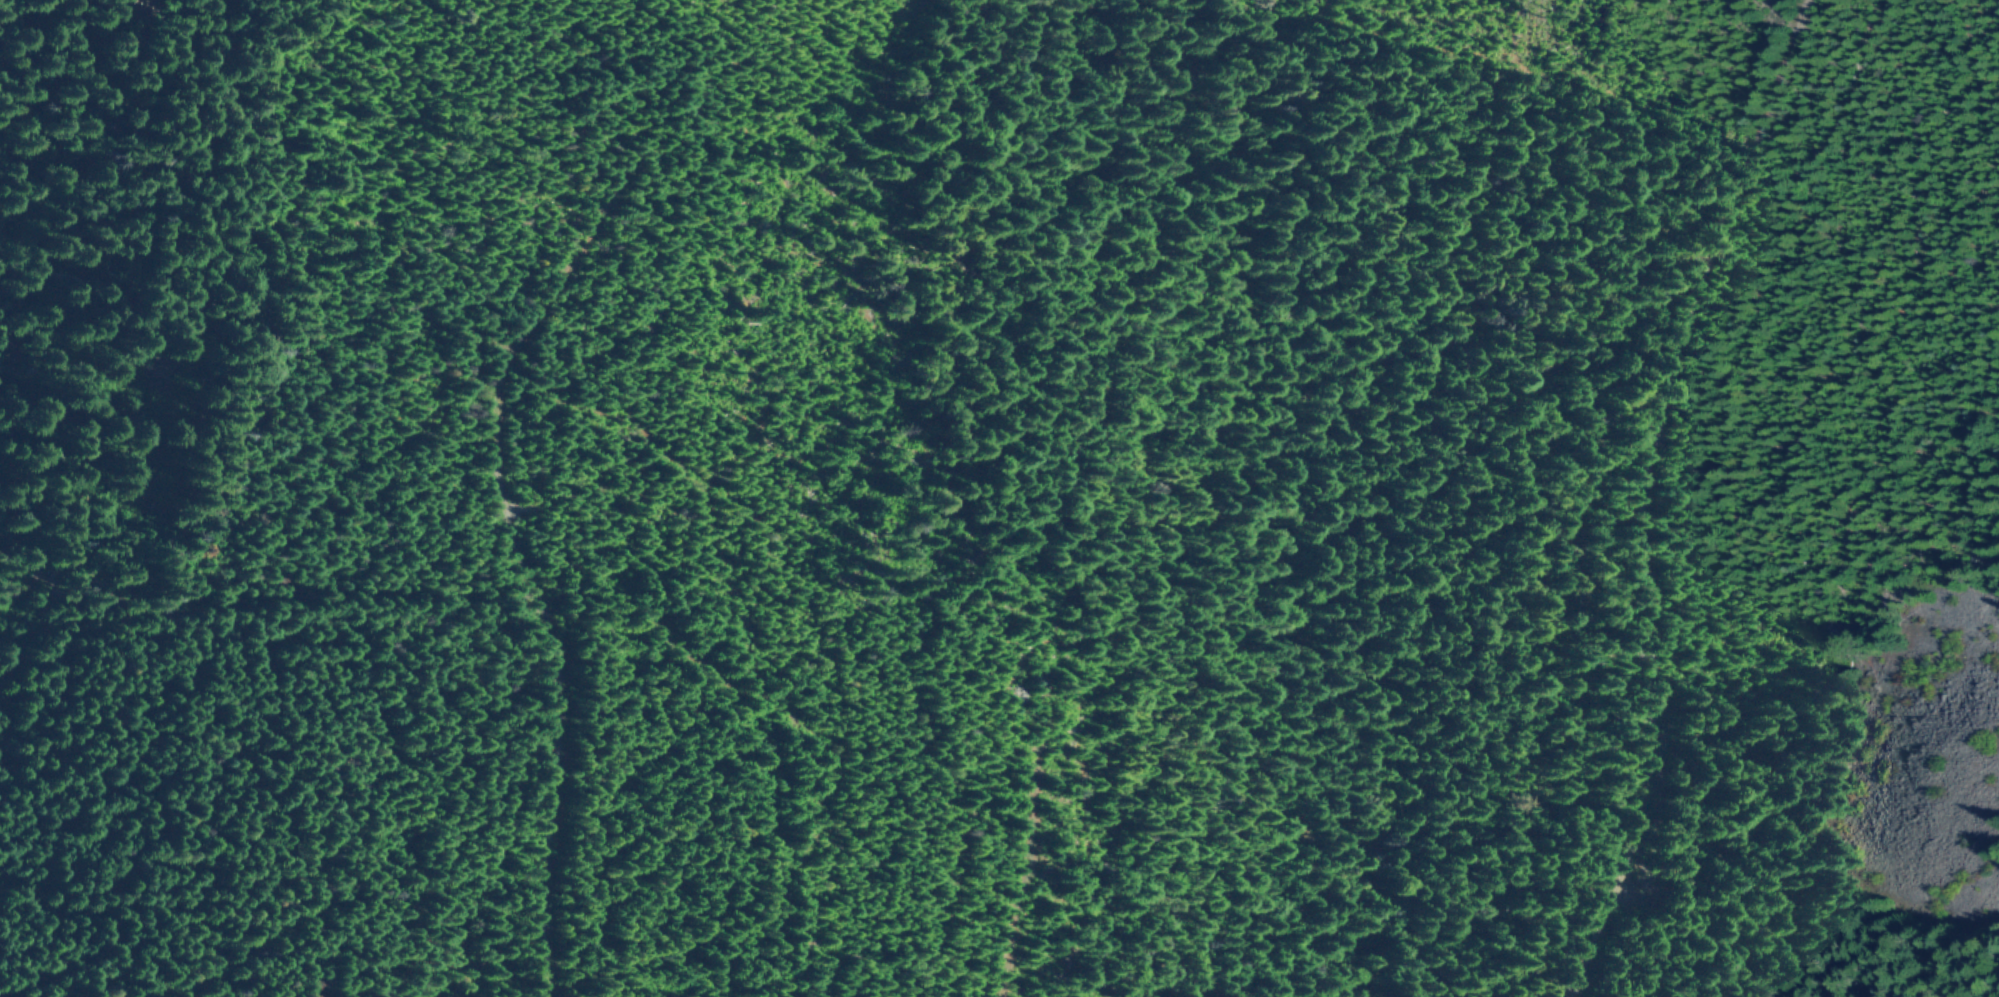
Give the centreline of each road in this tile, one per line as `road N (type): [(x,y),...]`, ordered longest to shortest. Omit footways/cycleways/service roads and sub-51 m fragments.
road 1 (track): [(1568,996),(1615,876),(1647,733),(1638,508),(1658,399),(1805,0)]
road 2 (track): [(491,447),(507,532),(551,648),(537,948),(543,996)]

